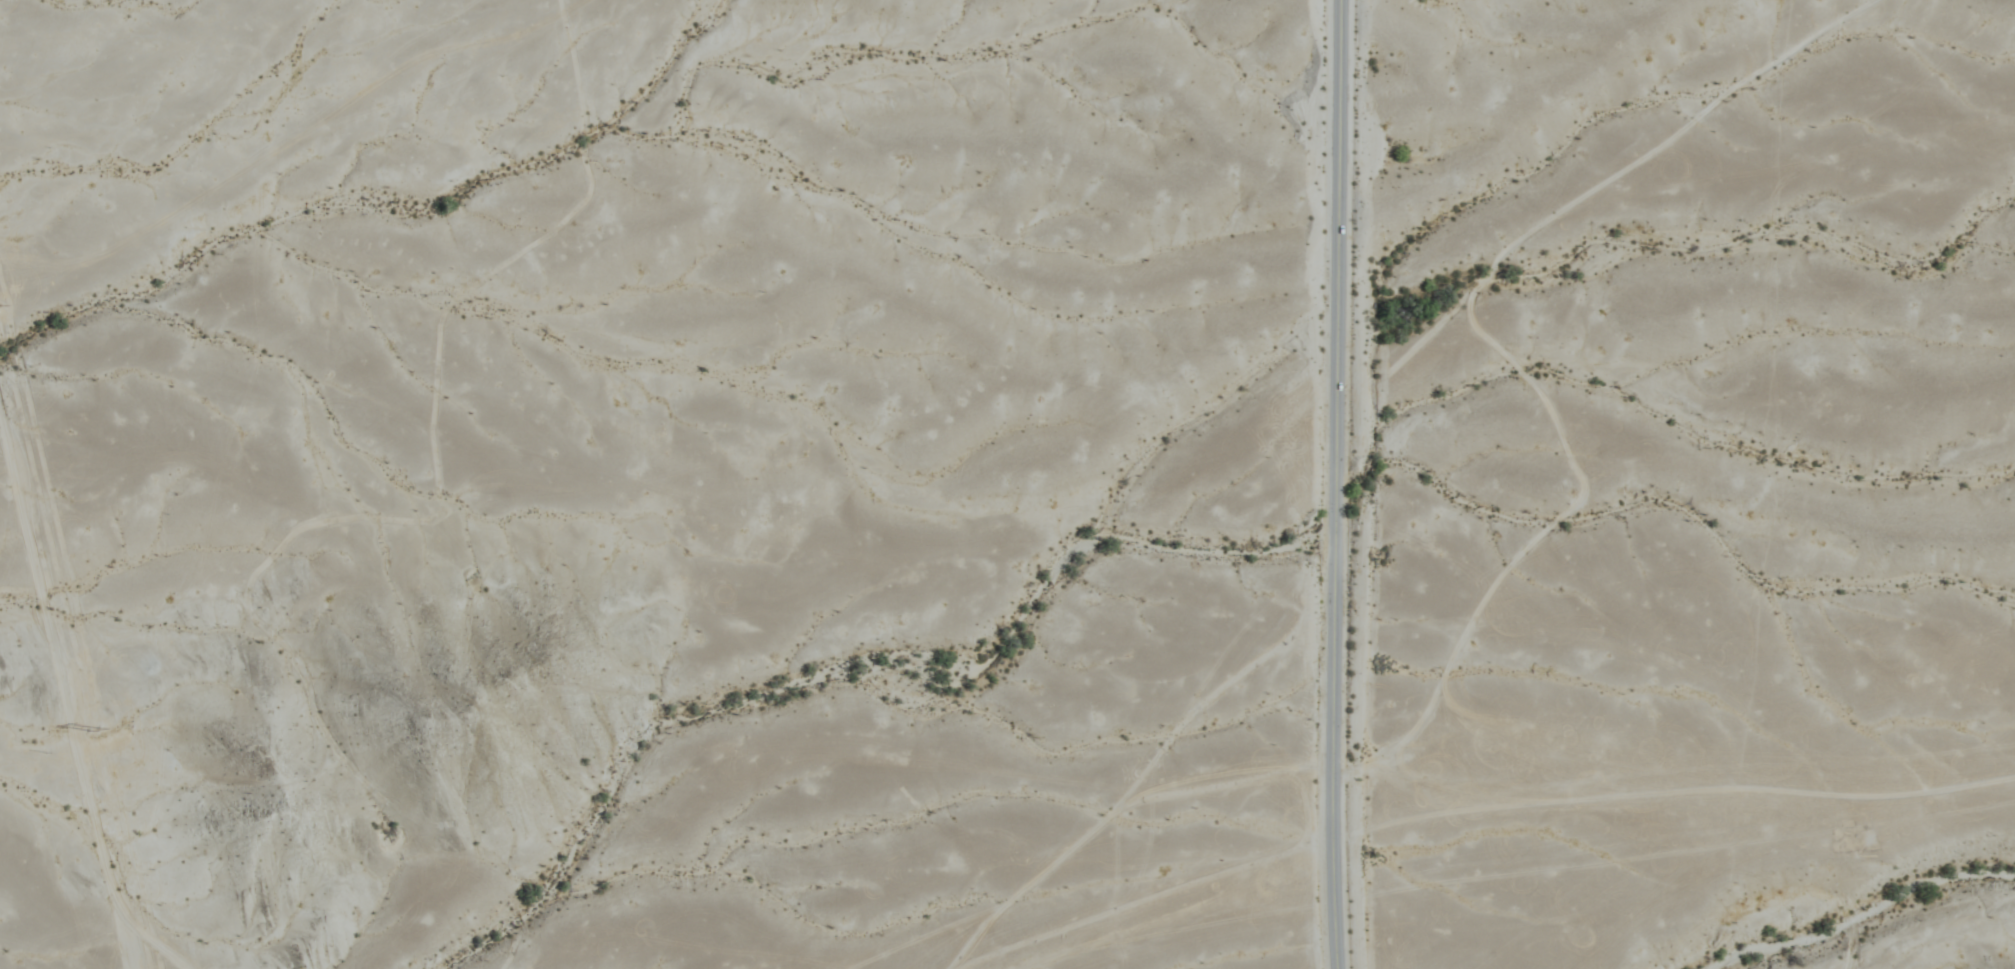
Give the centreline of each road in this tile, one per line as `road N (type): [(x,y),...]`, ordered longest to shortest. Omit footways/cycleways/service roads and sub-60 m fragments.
road 1 (secondary): [(1339,968),(1340,0)]
road 2 (track): [(0,432),(113,900),(180,968)]

